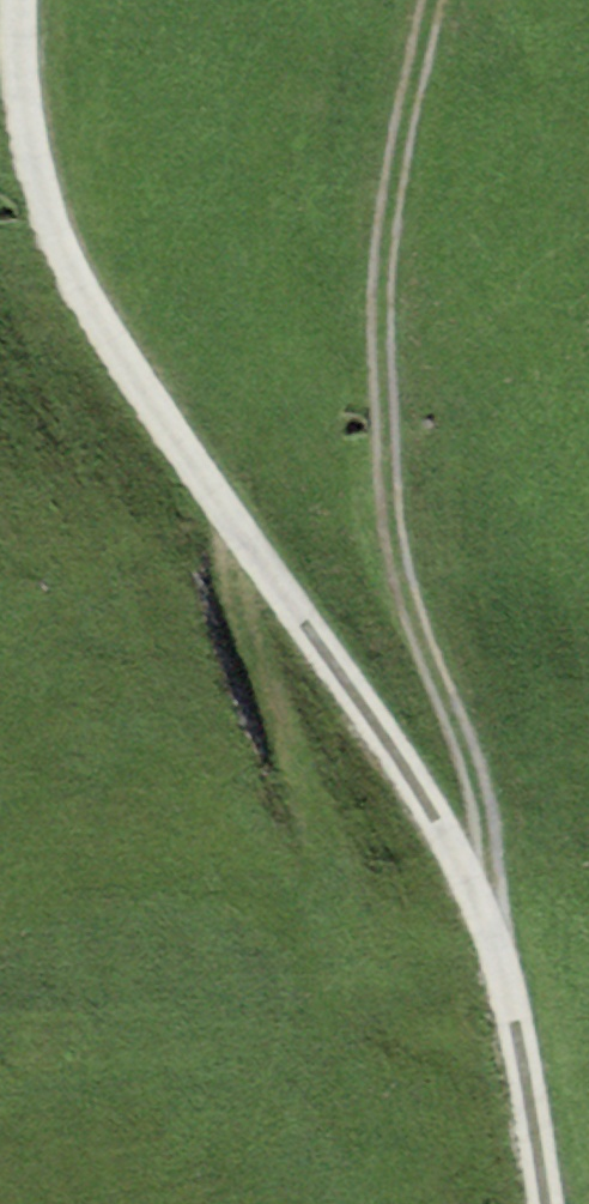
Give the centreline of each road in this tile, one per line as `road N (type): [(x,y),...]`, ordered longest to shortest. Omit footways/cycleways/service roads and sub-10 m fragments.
road 1 (track): [(33,0),(26,66),(70,254),(493,882),(565,1203)]
road 2 (track): [(493,882),(396,537),(388,189),(419,0)]

